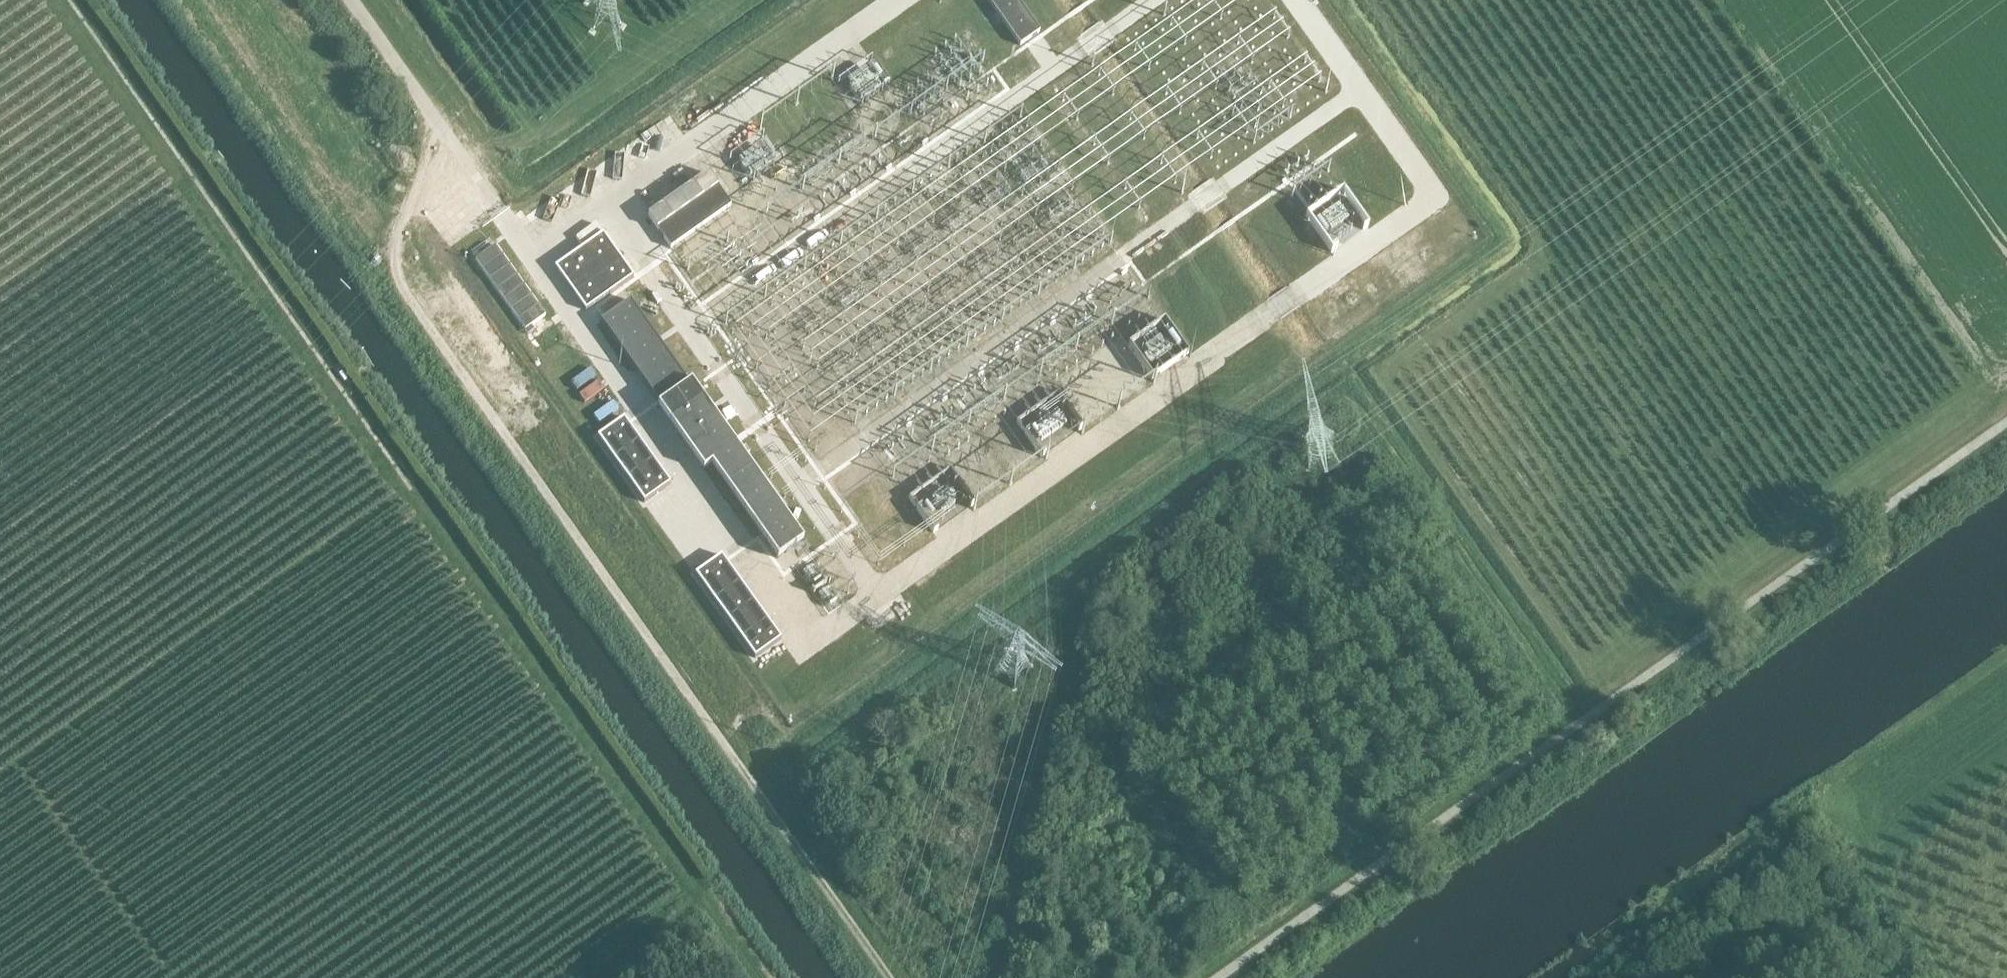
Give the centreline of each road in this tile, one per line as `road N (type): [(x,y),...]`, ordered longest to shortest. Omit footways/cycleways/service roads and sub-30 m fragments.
road 1 (track): [(446,141),(422,222),(428,295),(449,357),(887,977)]

